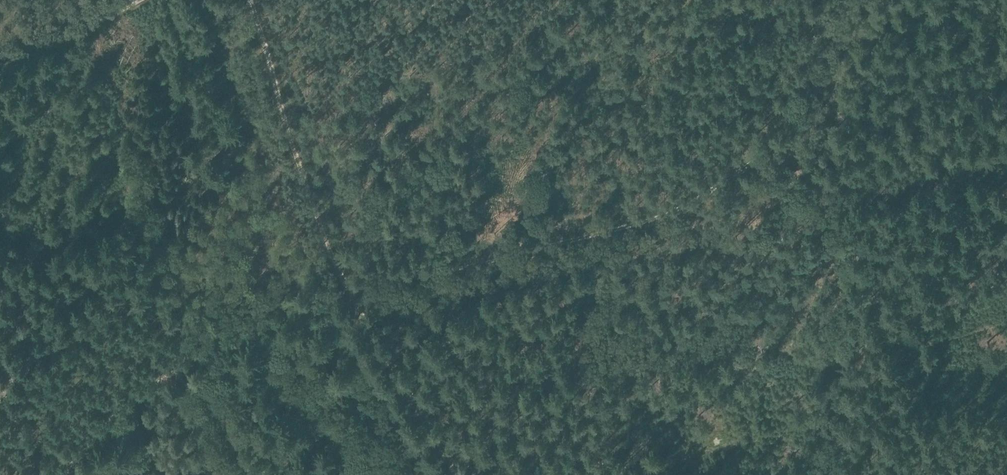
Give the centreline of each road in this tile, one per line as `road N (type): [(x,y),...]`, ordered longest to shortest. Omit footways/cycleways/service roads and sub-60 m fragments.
road 1 (track): [(347,283),(659,214),(708,190),(800,128),(828,0)]
road 2 (track): [(62,474),(130,403),(271,312),(347,283)]
road 3 (track): [(246,0),(347,283)]
road 4 (track): [(584,0),(618,224)]
road 5 (track): [(452,474),(347,283)]
road 6 (track): [(0,65),(44,55),(151,0)]

